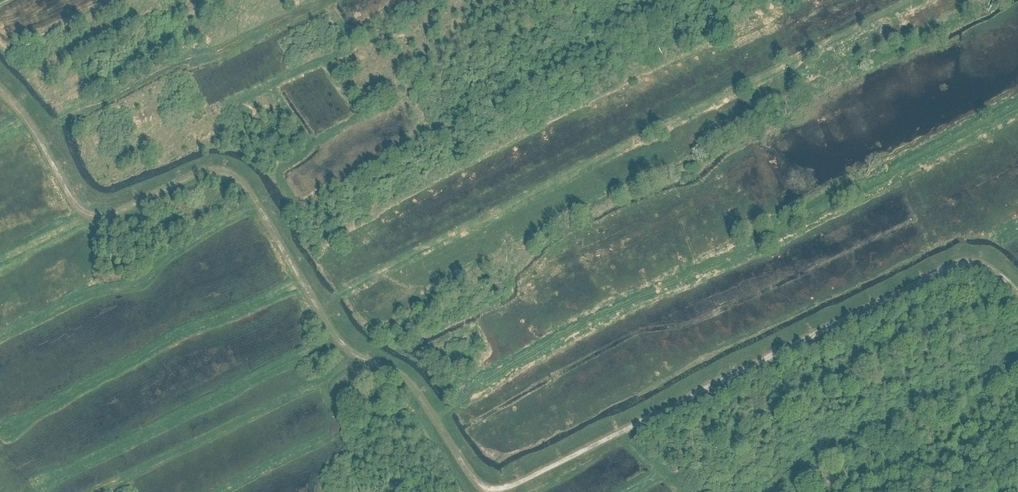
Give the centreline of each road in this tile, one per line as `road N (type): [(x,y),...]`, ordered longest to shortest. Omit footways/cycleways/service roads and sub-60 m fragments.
road 1 (track): [(483,491),(412,384),(339,340),(242,182),(207,171),(112,214),(91,215),(71,199),(0,90)]
road 2 (track): [(490,491),(944,269),(981,267),(1017,295)]

